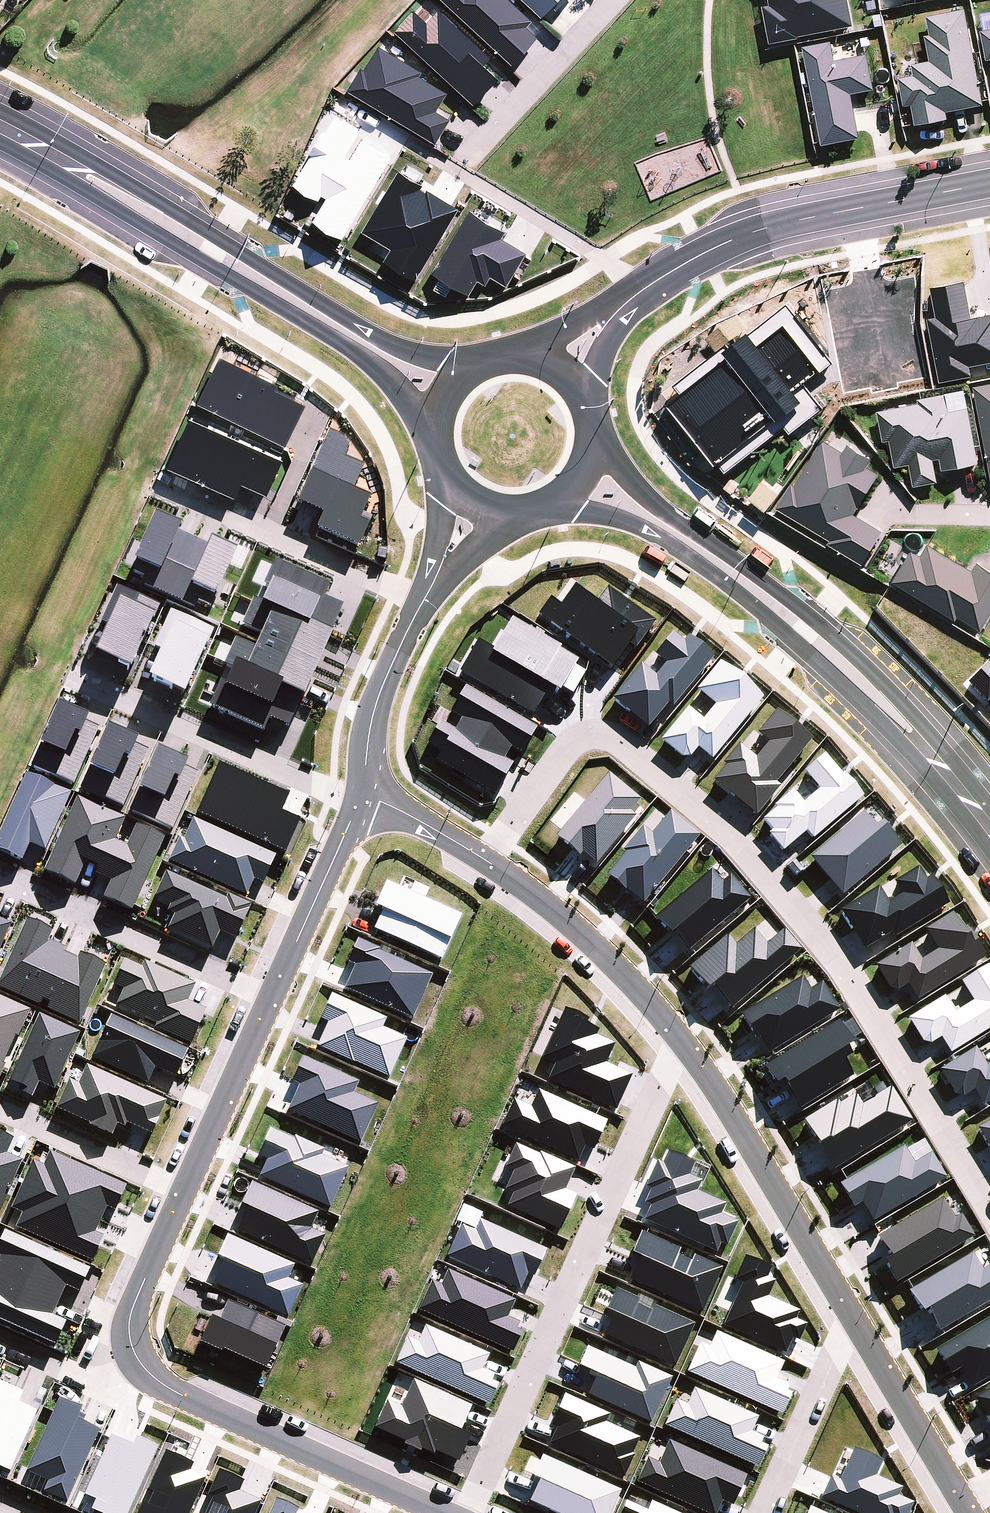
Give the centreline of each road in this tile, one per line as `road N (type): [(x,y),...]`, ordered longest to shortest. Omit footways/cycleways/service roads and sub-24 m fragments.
road 1 (residential): [(486,861),(569,745),(592,734),(631,747),(721,828),(840,965),(989,1205)]
road 2 (residential): [(467,1512),(683,1041)]
road 3 (secondary): [(591,414),(645,497),(842,644),(929,732),(933,758)]
road 4 (secondary): [(434,440),(362,356),(81,189),(62,161)]
road 5 (secondary): [(933,758),(906,748),(791,637),(664,540),(552,504)]
road 6 (secondary): [(62,161),(94,164),(370,333),(472,367)]
road 7 (residential): [(615,312),(691,260),(759,231),(989,183)]
road 8 (residential): [(447,1512),(142,1369)]
road 9 (residential): [(851,1313),(683,1041)]
road 10 (residential): [(70,674),(362,796)]
road 11 (residential): [(0,875),(271,997)]
road 12 (residential): [(420,601),(161,483)]
road 13 (residential): [(683,1041),(598,947),(486,861)]
road 14 (residential): [(964,1504),(851,1313)]
road 15 (residential): [(271,997),(362,796)]
road 16 (residential): [(764,1512),(851,1313)]
road 17 (residential): [(613,0),(467,159)]
road 18 (residential): [(185,1188),(271,997)]
road 19 (residential): [(362,796),(379,689),(420,601)]
road 20 (residential): [(0,1108),(185,1188)]
road 21 (residential): [(142,1369),(130,1323),(185,1188)]
road 22 (residential): [(0,1339),(89,1378),(142,1369)]
road 23 (residential): [(486,861),(362,796)]

